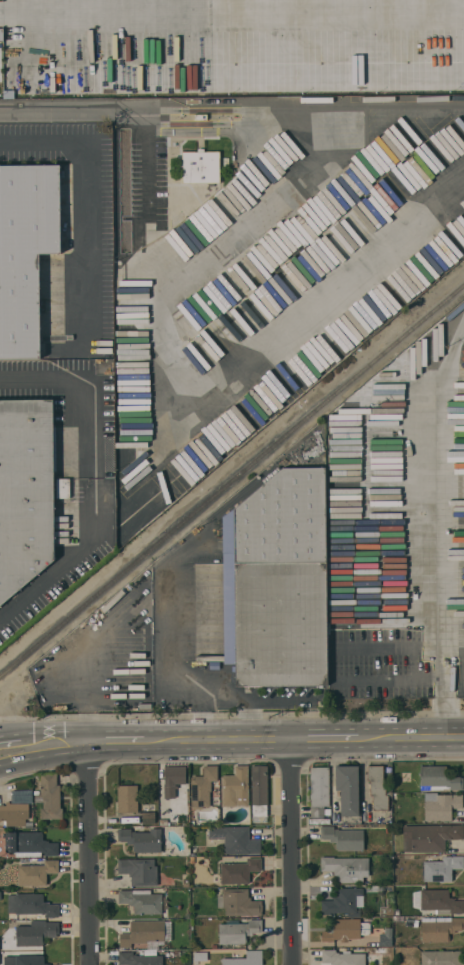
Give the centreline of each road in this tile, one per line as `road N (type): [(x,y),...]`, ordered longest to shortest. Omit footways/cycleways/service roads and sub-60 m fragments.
road 1 (residential): [(288,735),(292,964)]
road 2 (residential): [(88,737),(92,964)]
road 3 (primary): [(288,735),(155,736)]

